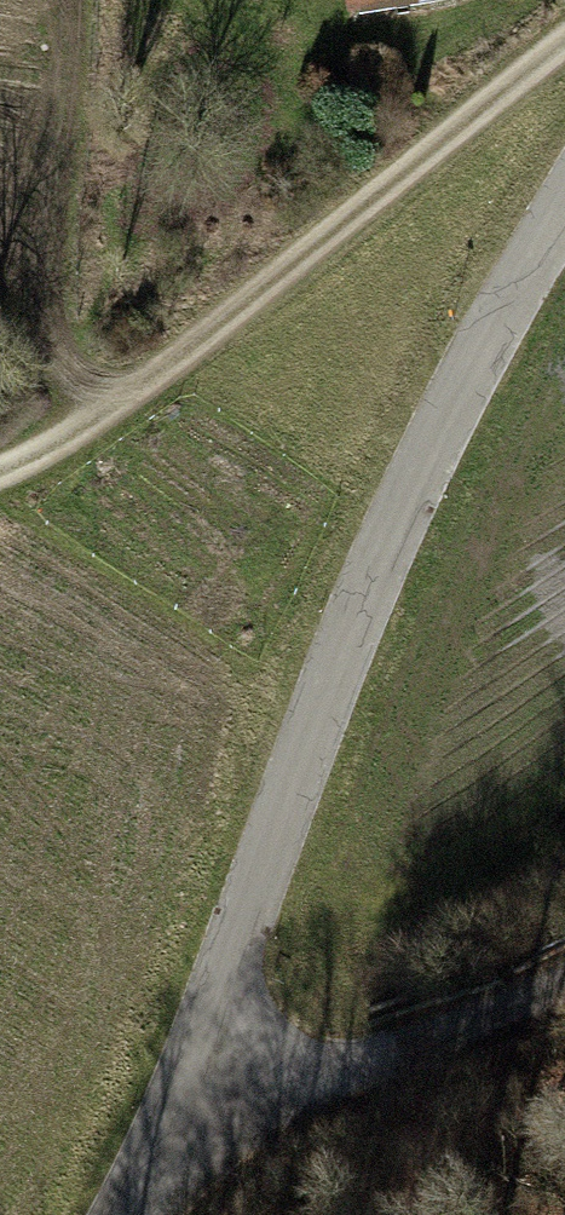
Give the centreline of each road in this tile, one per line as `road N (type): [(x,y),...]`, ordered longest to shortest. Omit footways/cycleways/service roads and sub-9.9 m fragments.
road 1 (residential): [(564,181),(405,456),(230,962),(191,1110),(144,1214)]
road 2 (track): [(564,35),(84,419),(0,466)]
road 3 (track): [(564,984),(343,1072),(191,1110)]

